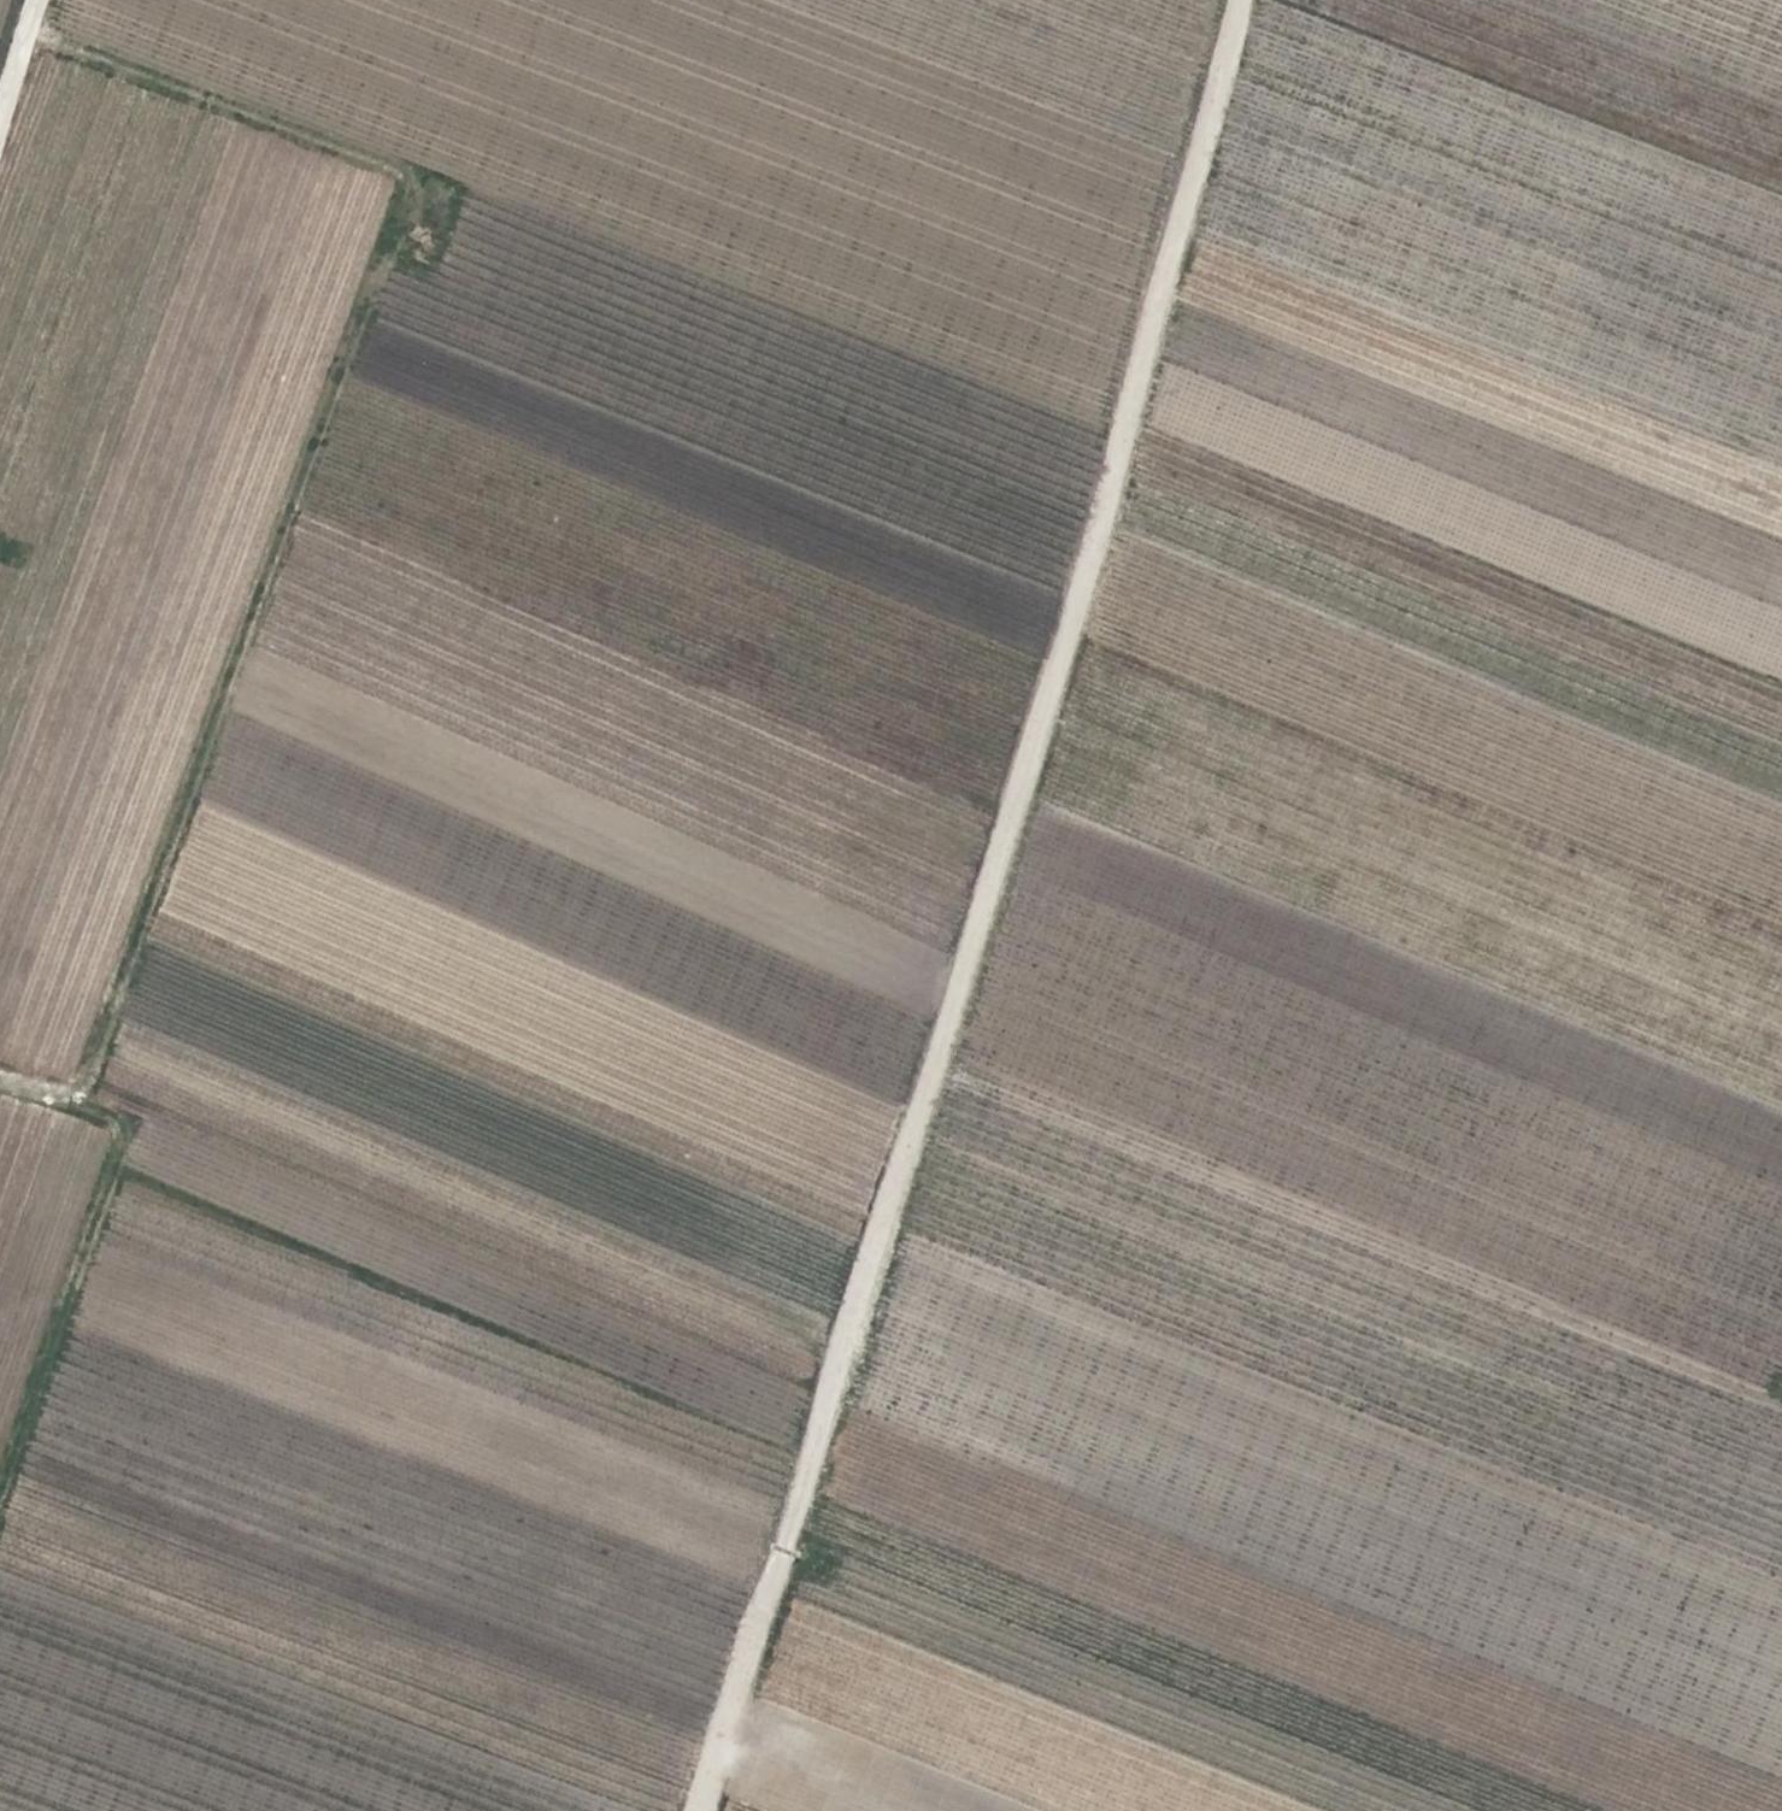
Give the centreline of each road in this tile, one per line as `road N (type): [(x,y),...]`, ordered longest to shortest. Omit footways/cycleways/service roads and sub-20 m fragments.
road 1 (track): [(1236,0),(1050,678),(696,1810)]

